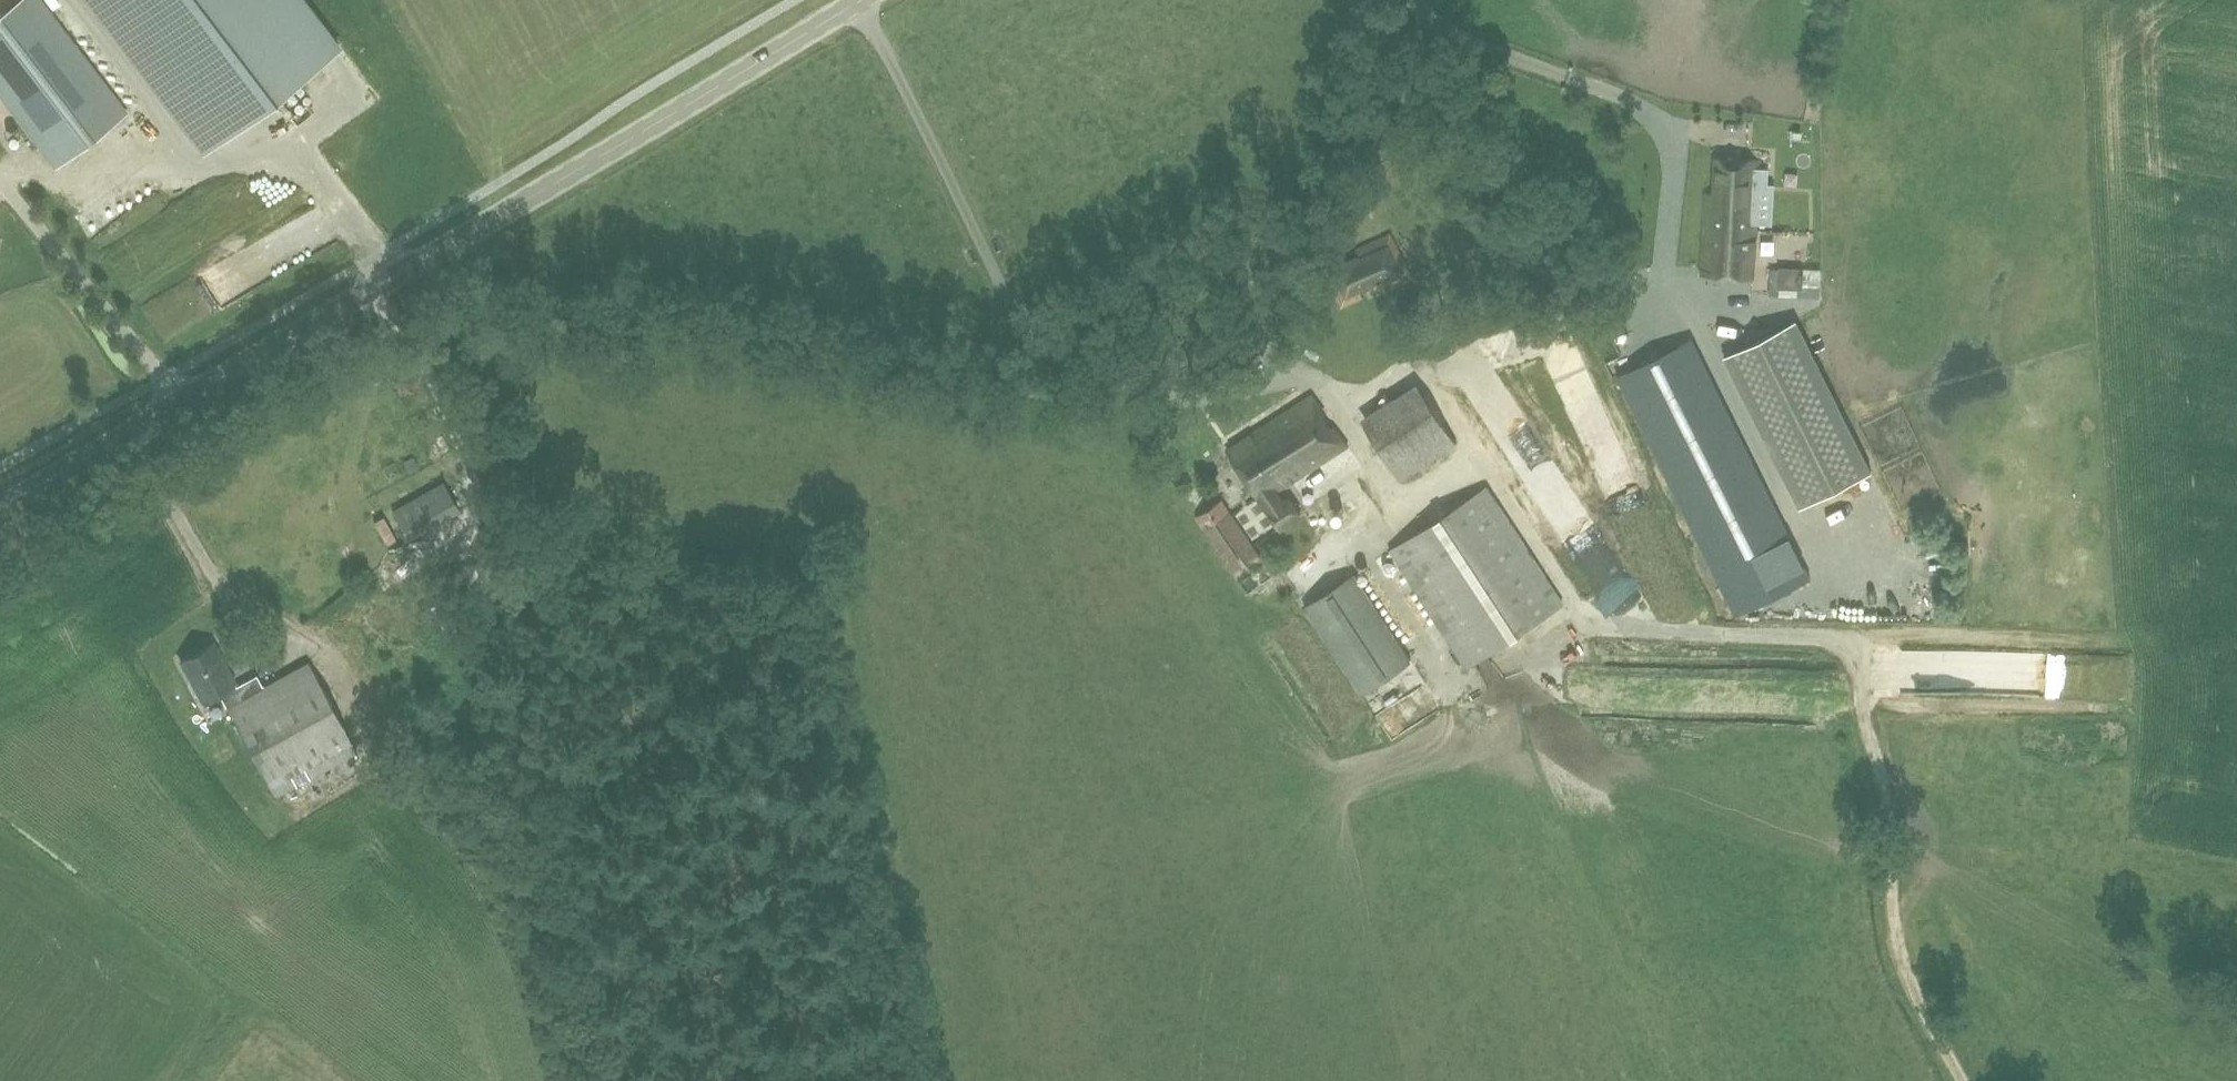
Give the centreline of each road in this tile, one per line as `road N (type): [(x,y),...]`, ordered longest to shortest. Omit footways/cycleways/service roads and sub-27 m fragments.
road 1 (tertiary): [(180,401),(861,0)]
road 2 (track): [(405,270),(478,294),(1032,370),(1074,367)]
road 3 (track): [(1293,379),(1264,348),(1265,338),(1400,0)]
road 4 (track): [(1865,723),(1893,835),(1900,949),(1962,1080)]
road 5 (unclassified): [(180,401),(0,182)]
road 6 (tertiary): [(0,507),(180,401)]

